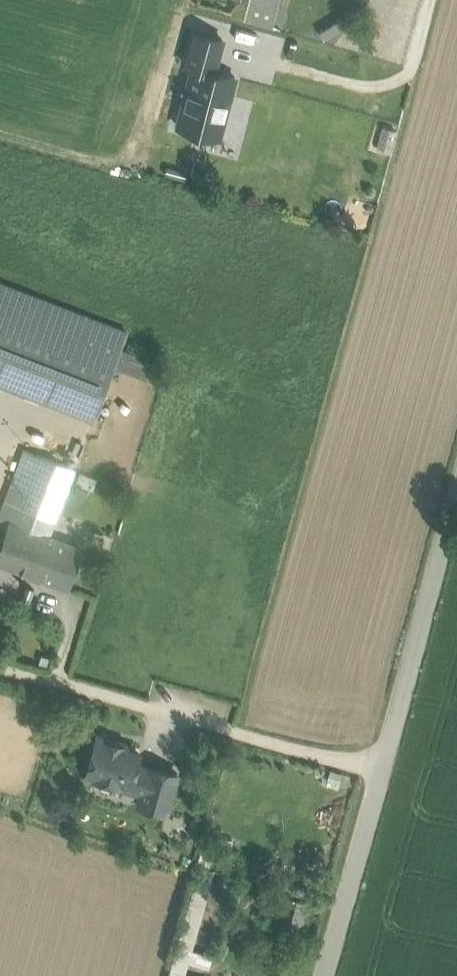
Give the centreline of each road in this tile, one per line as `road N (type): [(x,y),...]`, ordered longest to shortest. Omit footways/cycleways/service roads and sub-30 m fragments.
road 1 (unclassified): [(456,499),(326,975)]

